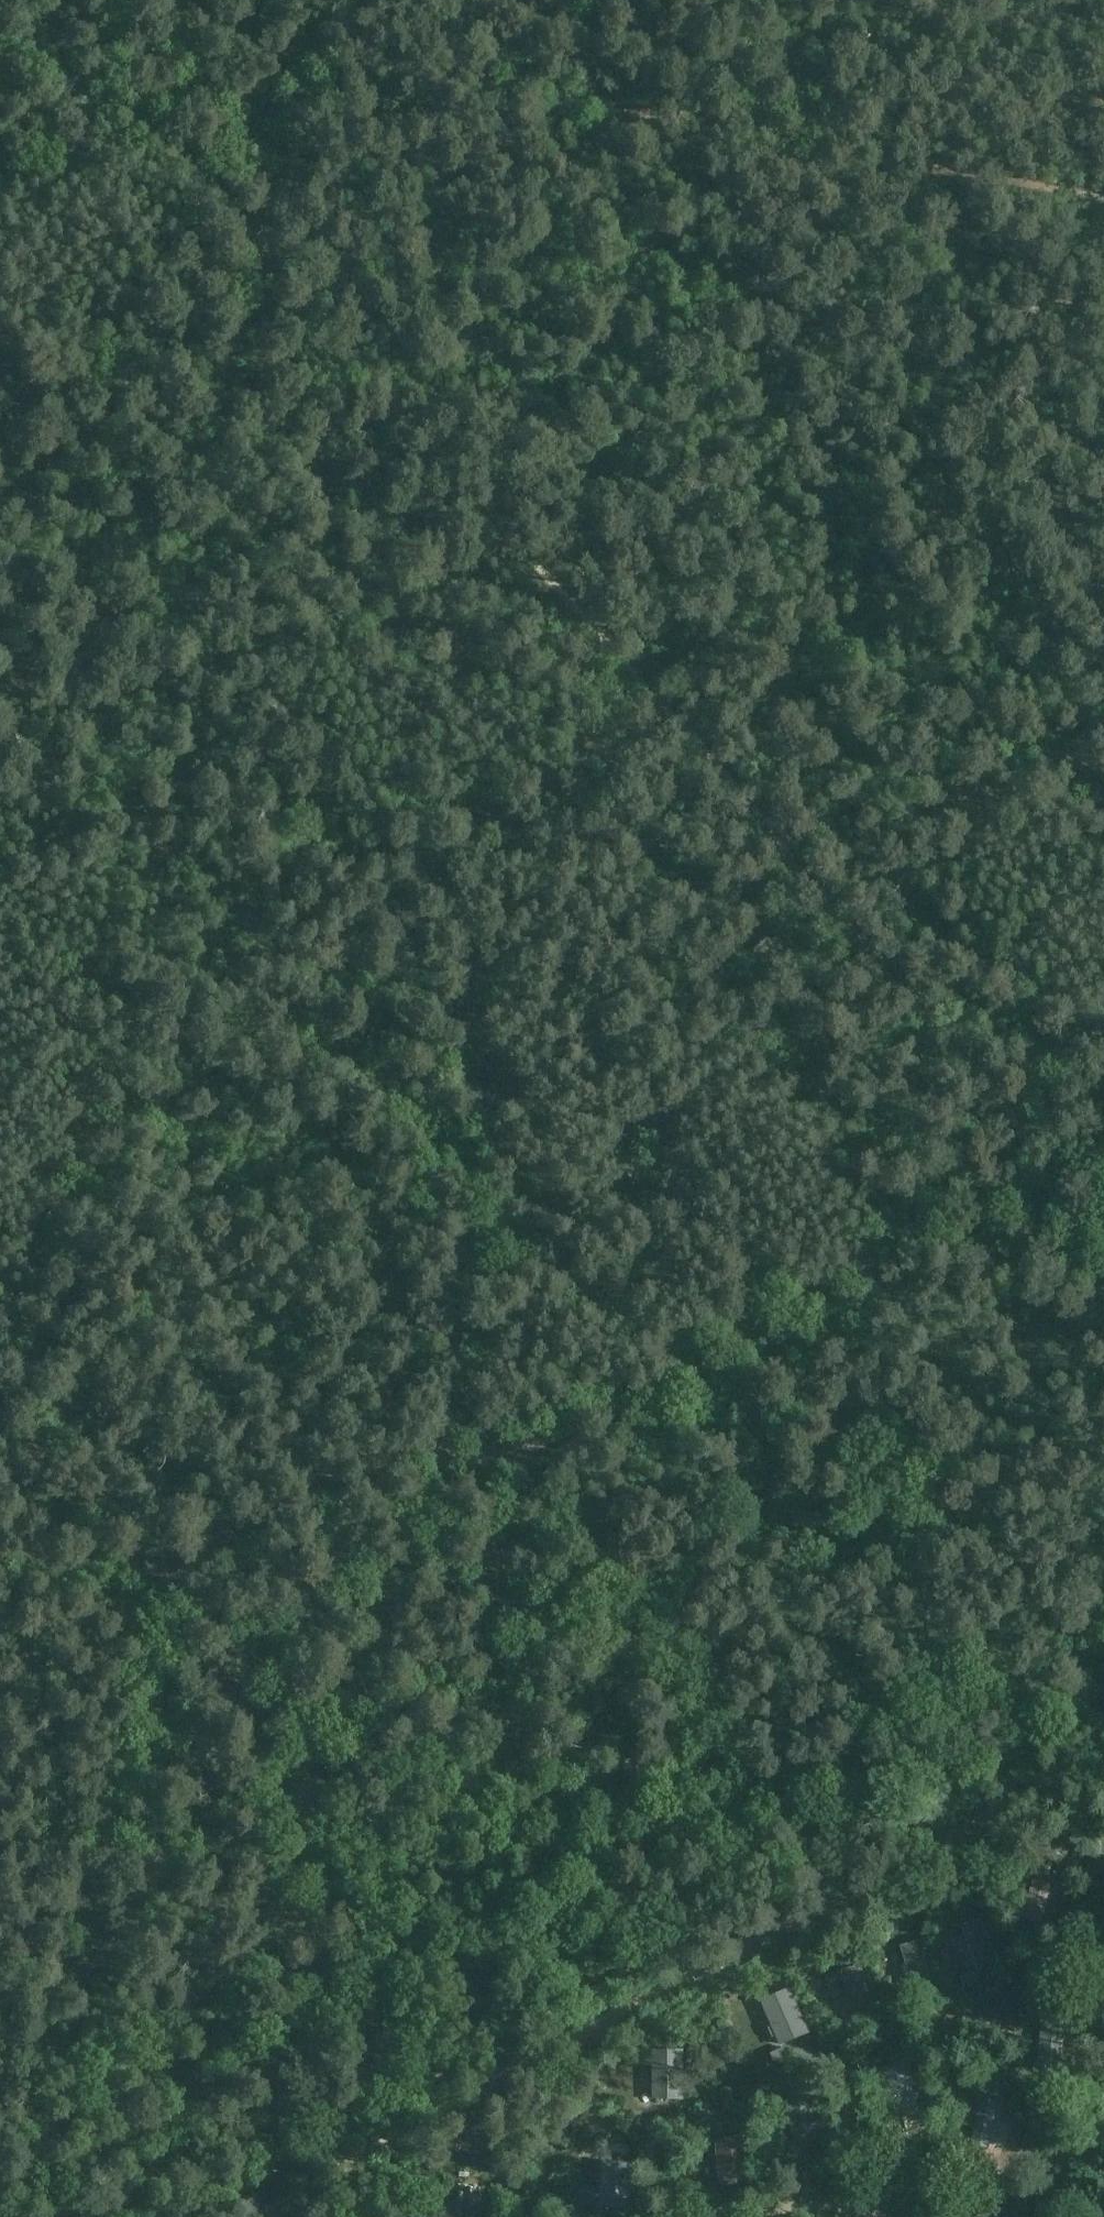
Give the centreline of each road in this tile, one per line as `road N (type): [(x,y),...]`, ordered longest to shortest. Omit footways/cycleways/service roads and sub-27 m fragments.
road 1 (track): [(264,2216),(530,2061),(1103,1754)]

